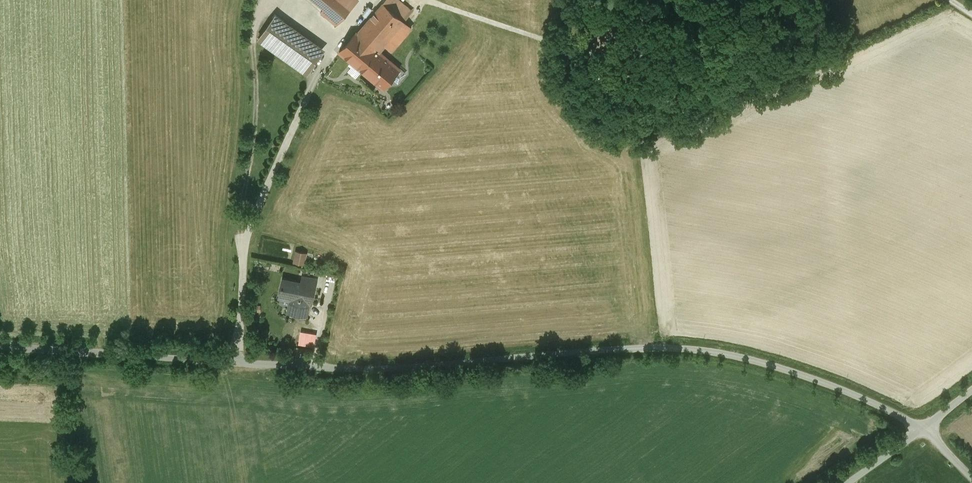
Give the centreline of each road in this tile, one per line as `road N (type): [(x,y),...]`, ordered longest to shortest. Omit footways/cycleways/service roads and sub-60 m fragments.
road 1 (unclassified): [(925,429),(810,377),(690,349),(375,369),(0,346)]

